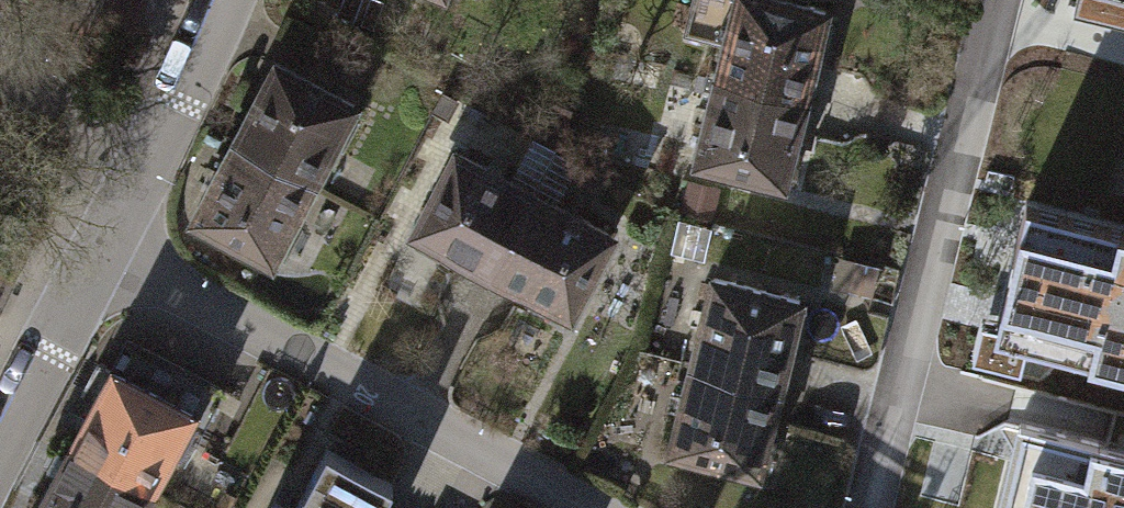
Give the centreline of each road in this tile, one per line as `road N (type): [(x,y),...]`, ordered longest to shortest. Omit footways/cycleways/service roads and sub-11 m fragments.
road 1 (residential): [(582,507),(95,255)]
road 2 (residential): [(984,0),(857,507)]
road 3 (residential): [(228,0),(183,100),(95,255)]
road 4 (residential): [(95,255),(0,446)]

